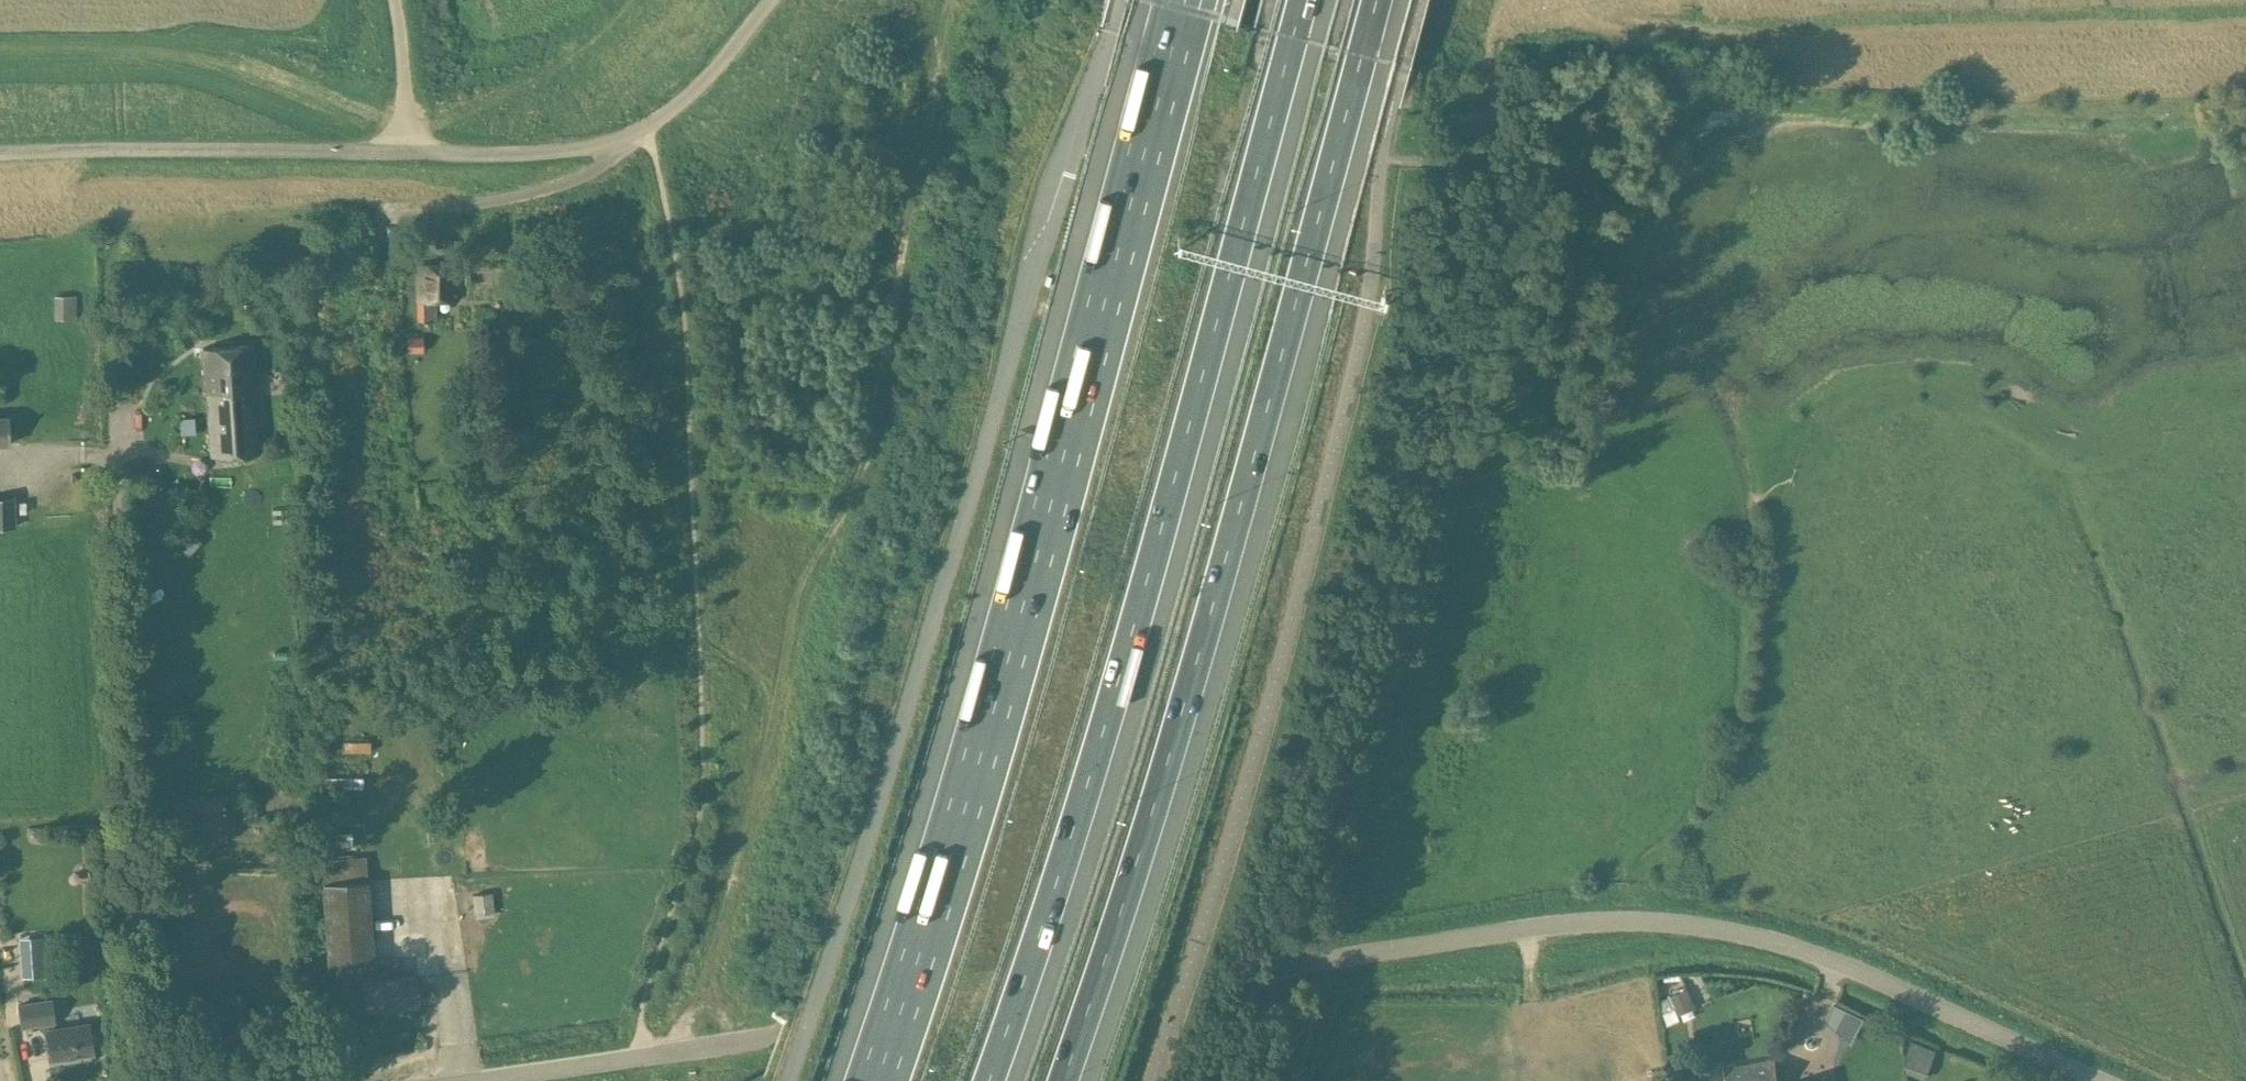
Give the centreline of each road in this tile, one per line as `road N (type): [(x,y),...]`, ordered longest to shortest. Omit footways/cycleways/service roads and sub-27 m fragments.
road 1 (unclassified): [(1119,0),(1048,206),(982,460),(790,1080)]
road 2 (motorway): [(988,1080),(1111,707),(1303,0)]
road 3 (motorway): [(1063,1080),(1212,609),(1375,0)]
road 4 (motorway): [(1185,0),(1037,558),(878,1080)]
road 5 (unclassified): [(2102,1080),(1818,954),(1684,923),(1529,928),(1269,969)]
road 6 (unclassified): [(464,1080),(1269,969)]
road 7 (track): [(150,1080),(104,274)]
road 8 (unclassified): [(770,0),(696,88),(628,136),(546,153),(407,153)]
road 9 (unclassified): [(407,153),(0,154)]
road 10 (unclassified): [(407,153),(394,0)]

